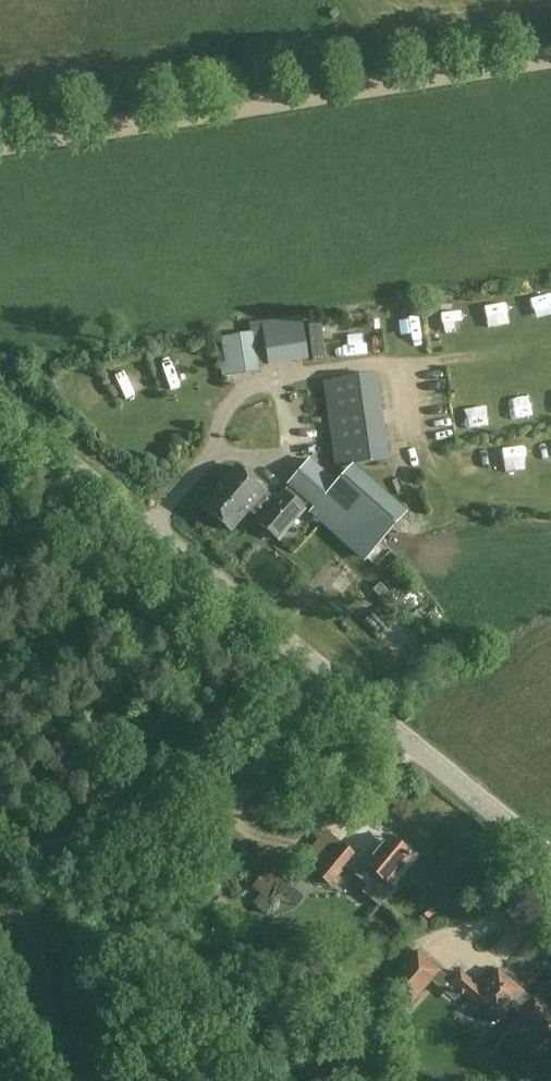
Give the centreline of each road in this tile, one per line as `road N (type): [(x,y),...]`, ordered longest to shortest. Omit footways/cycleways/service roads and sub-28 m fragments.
road 1 (unclassified): [(550,858),(0,407)]
road 2 (unclassified): [(0,144),(550,58)]
road 3 (track): [(0,862),(351,752),(389,729)]

